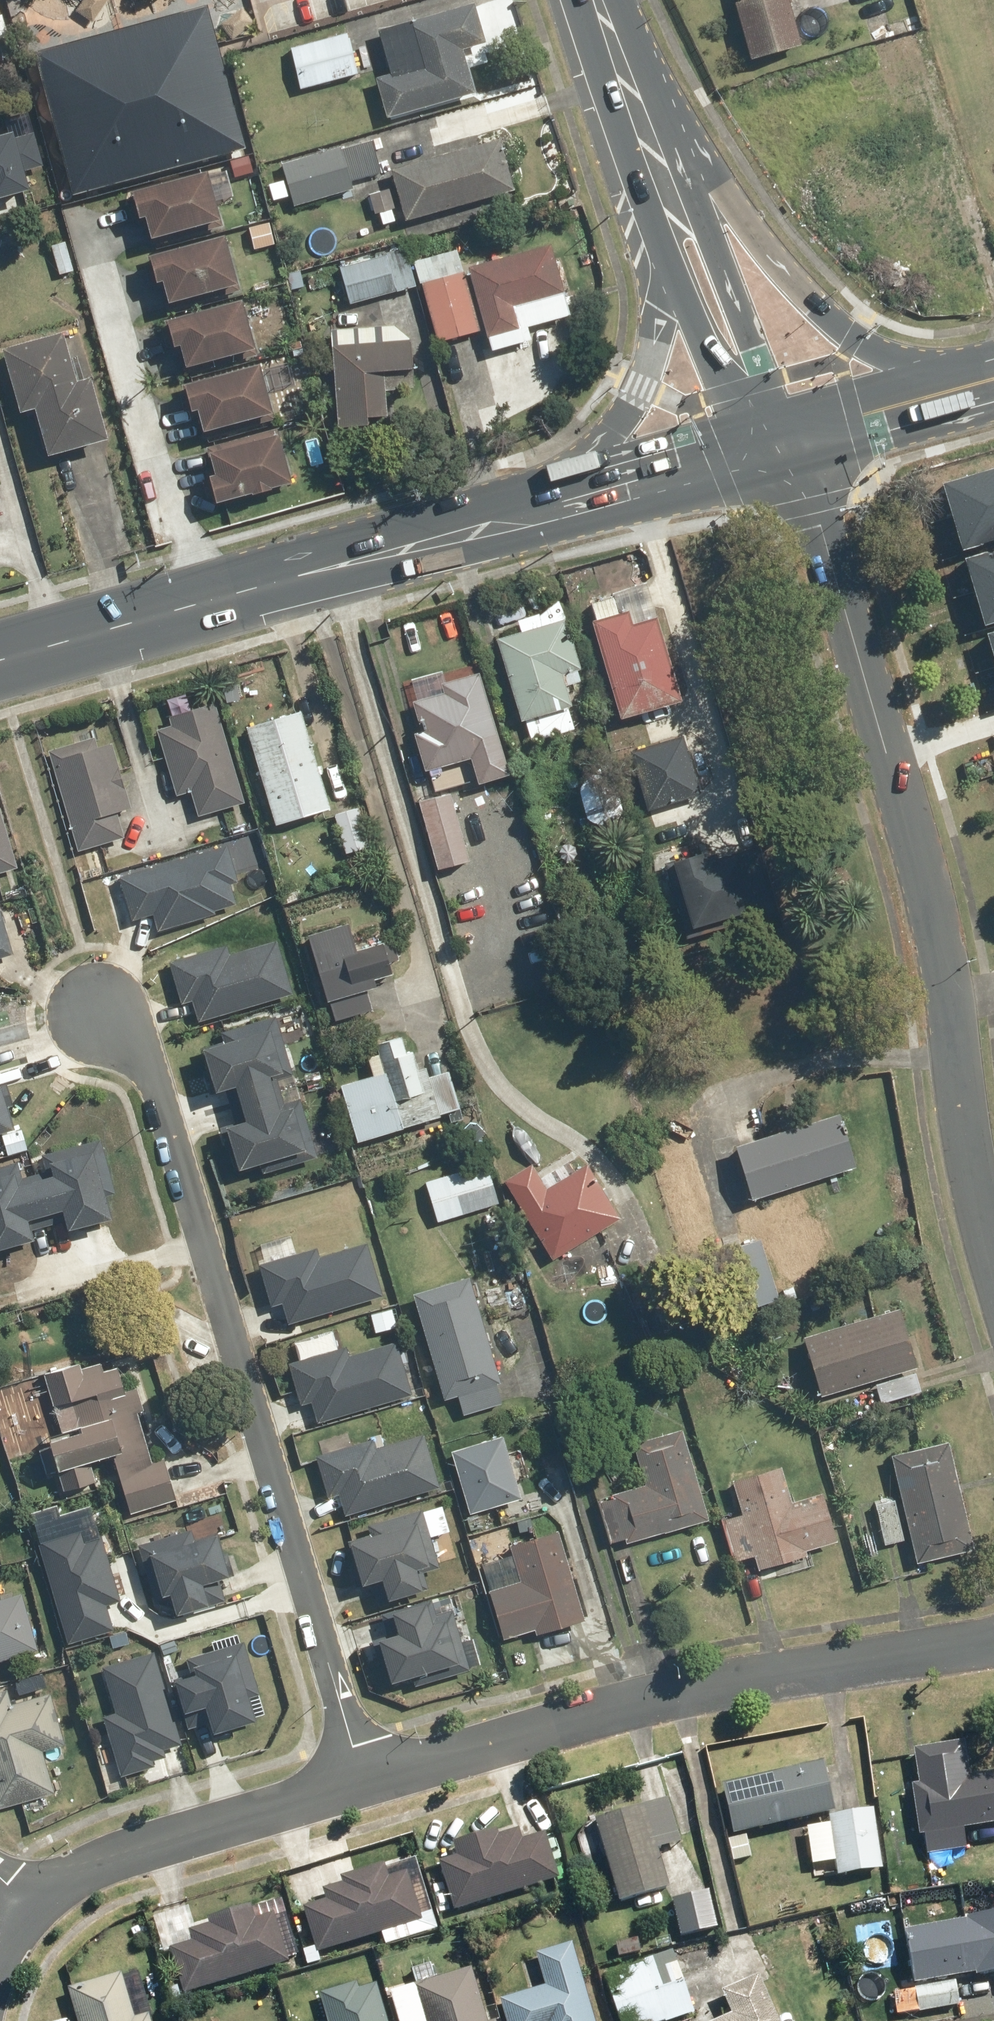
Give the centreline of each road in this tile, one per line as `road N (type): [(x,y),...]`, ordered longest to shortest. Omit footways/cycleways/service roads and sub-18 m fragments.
road 1 (residential): [(993,1237),(926,872),(823,523),(776,445)]
road 2 (residential): [(104,1014),(149,1071),(366,1782)]
road 3 (residential): [(366,1782),(748,1684),(993,1643)]
road 4 (secondary): [(0,663),(540,509)]
road 5 (secondary): [(620,0),(710,162),(828,318),(873,349),(979,386)]
road 6 (residential): [(32,1909),(123,1854),(366,1782)]
road 7 (secondary): [(540,509),(630,405),(683,246)]
road 8 (secondary): [(601,0),(683,246)]
road 9 (secondary): [(540,509),(776,445)]
road 10 (secondary): [(683,246),(724,355),(776,445)]
road 11 (secondary): [(776,445),(979,386)]

